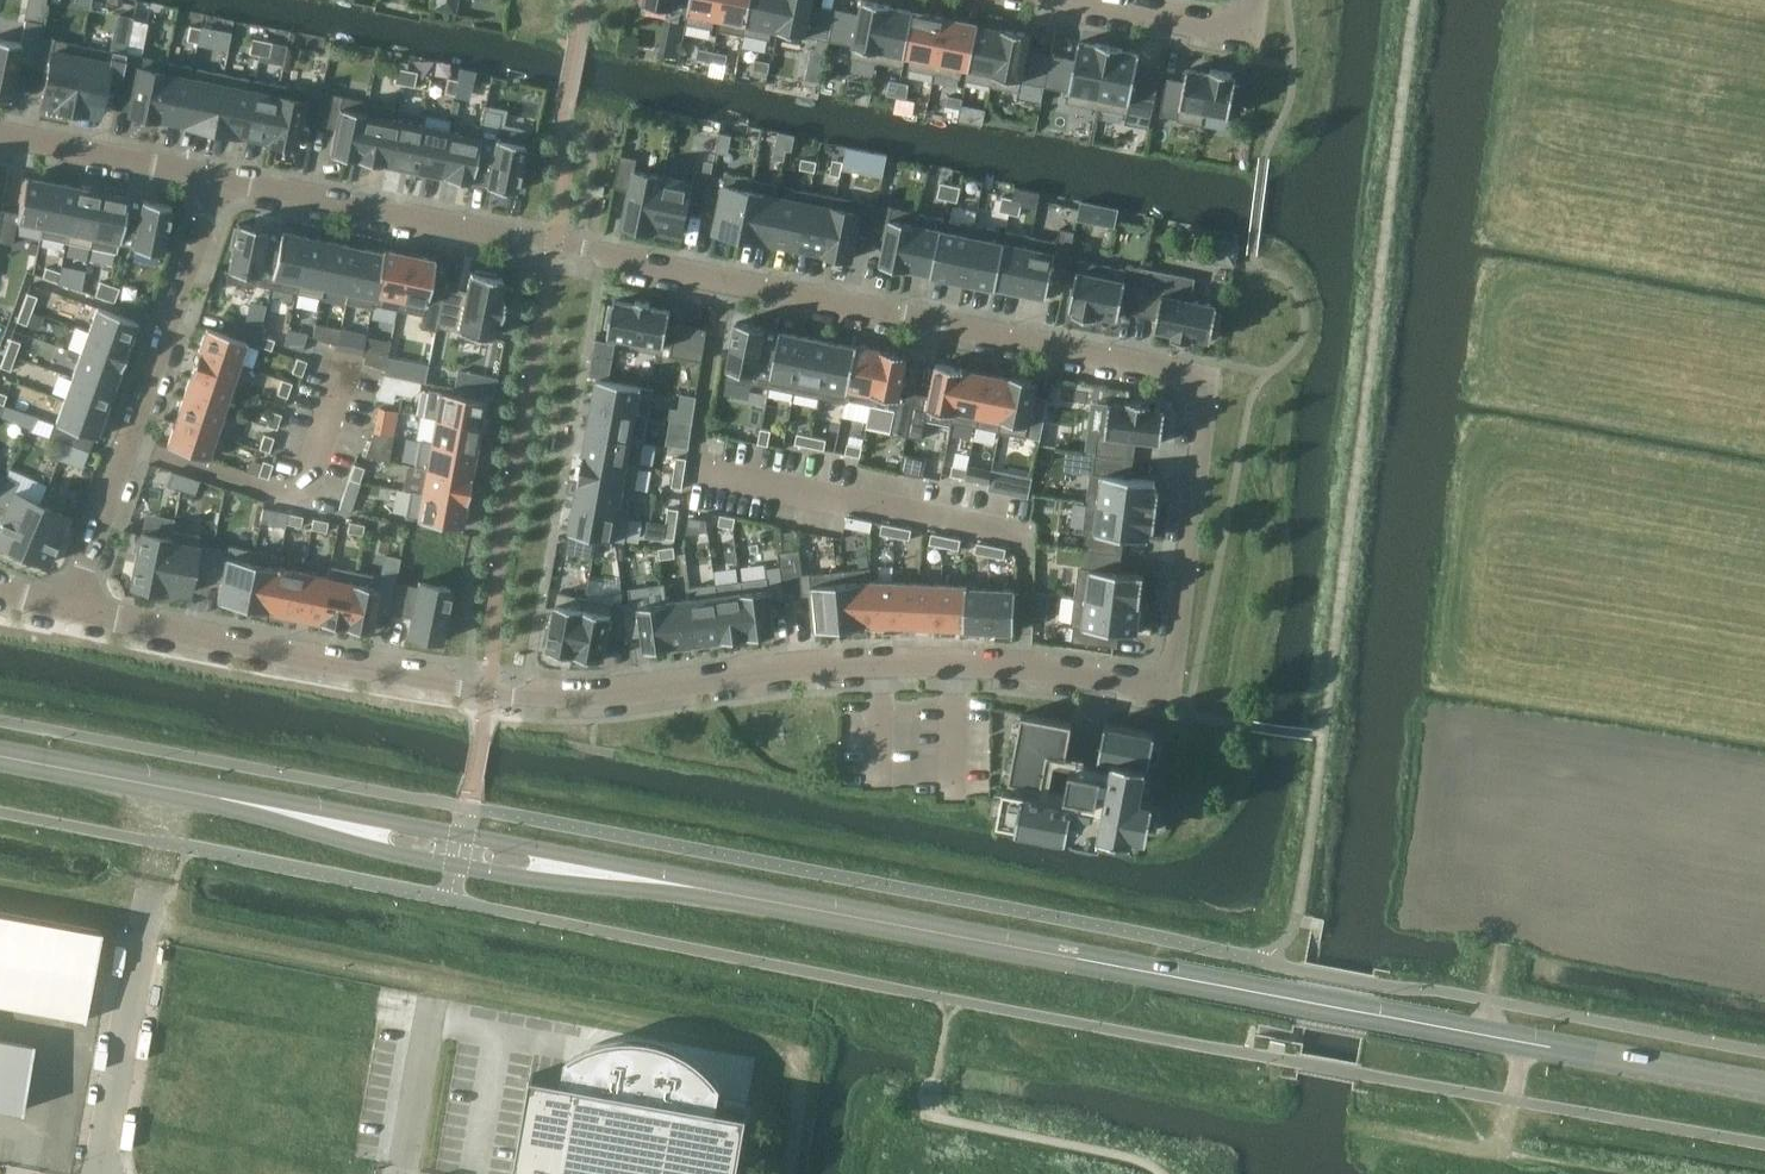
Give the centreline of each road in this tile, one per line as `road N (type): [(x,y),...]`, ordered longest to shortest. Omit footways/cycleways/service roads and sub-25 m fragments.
road 1 (secondary): [(1764,1088),(579,870)]
road 2 (residential): [(66,612),(525,697),(898,658),(1024,666)]
road 3 (residential): [(1024,666),(1169,694),(1207,380),(725,280)]
road 4 (residential): [(1024,666),(1028,534),(696,469),(725,280)]
road 5 (residential): [(725,280),(220,176)]
road 6 (residential): [(66,612),(220,176)]
road 7 (secondary): [(329,822),(0,755)]
road 8 (unclassified): [(104,1173),(148,910)]
road 9 (secondary): [(329,822),(391,851),(522,874),(579,870)]
road 10 (secondary): [(579,870),(529,848),(462,835),(329,822)]
road 11 (track): [(1524,1042),(1504,1137),(1495,1146),(1481,1151),(1353,1126)]
road 12 (residential): [(1260,0),(1253,33),(1240,35),(1065,0)]
road 13 (residential): [(220,176),(0,133)]

